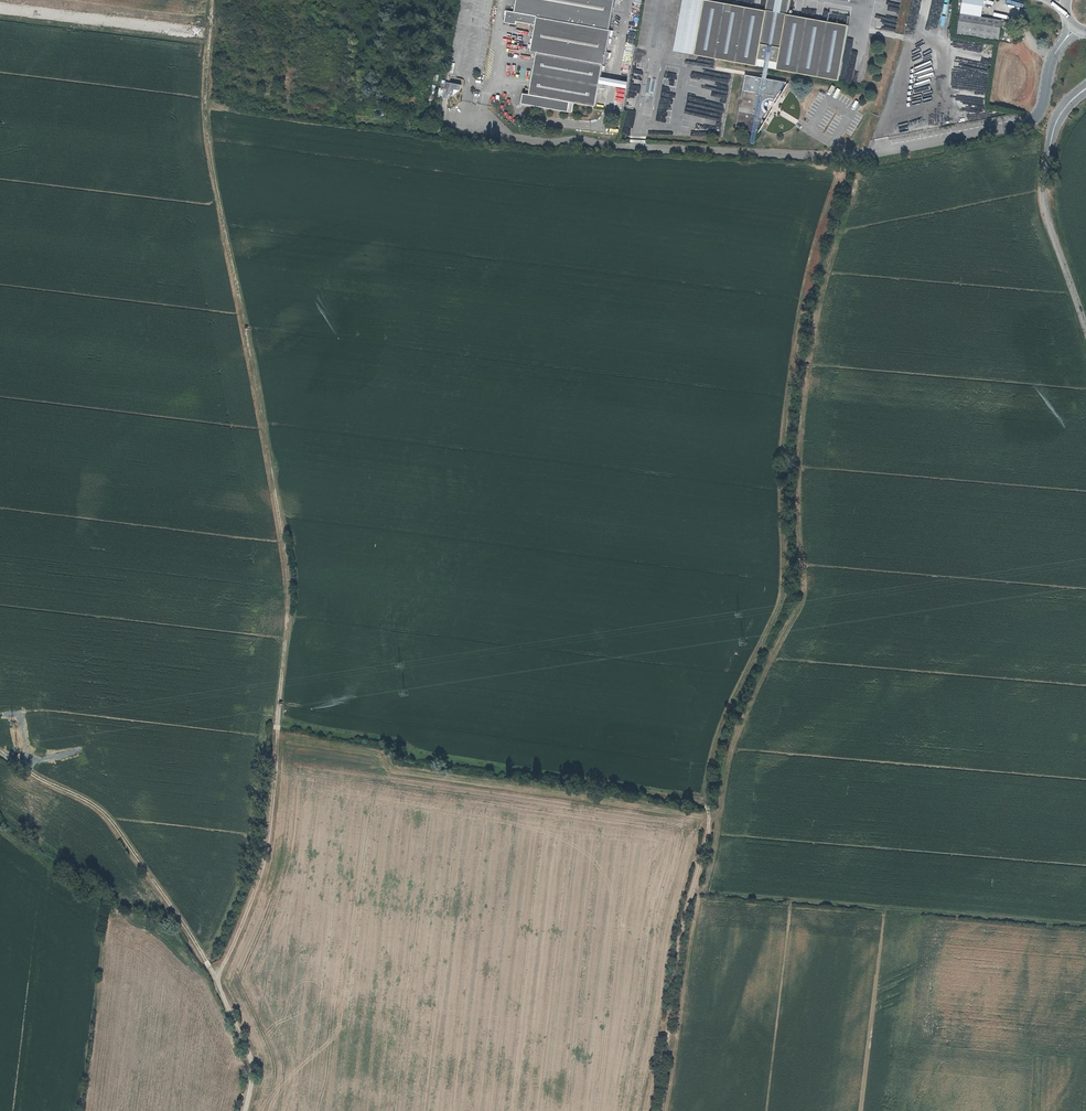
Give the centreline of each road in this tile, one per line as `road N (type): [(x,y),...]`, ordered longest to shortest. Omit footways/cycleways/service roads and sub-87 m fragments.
road 1 (track): [(216,978),(267,847),(289,584),(207,116),(212,0)]
road 2 (track): [(652,1110),(684,917),(707,835),(714,749),(784,599),(783,463),(794,369),(808,287),(837,202)]
road 3 (unclassified): [(1063,41),(1048,64),(1041,109),(1028,122),(854,156),(552,143),(448,118)]
road 4 (track): [(216,978),(112,820),(0,752)]
road 5 (tertiary): [(1085,334),(1043,196),(1055,126),(1085,89)]
road 6 (unclassified): [(245,1110),(251,1062),(216,978)]

